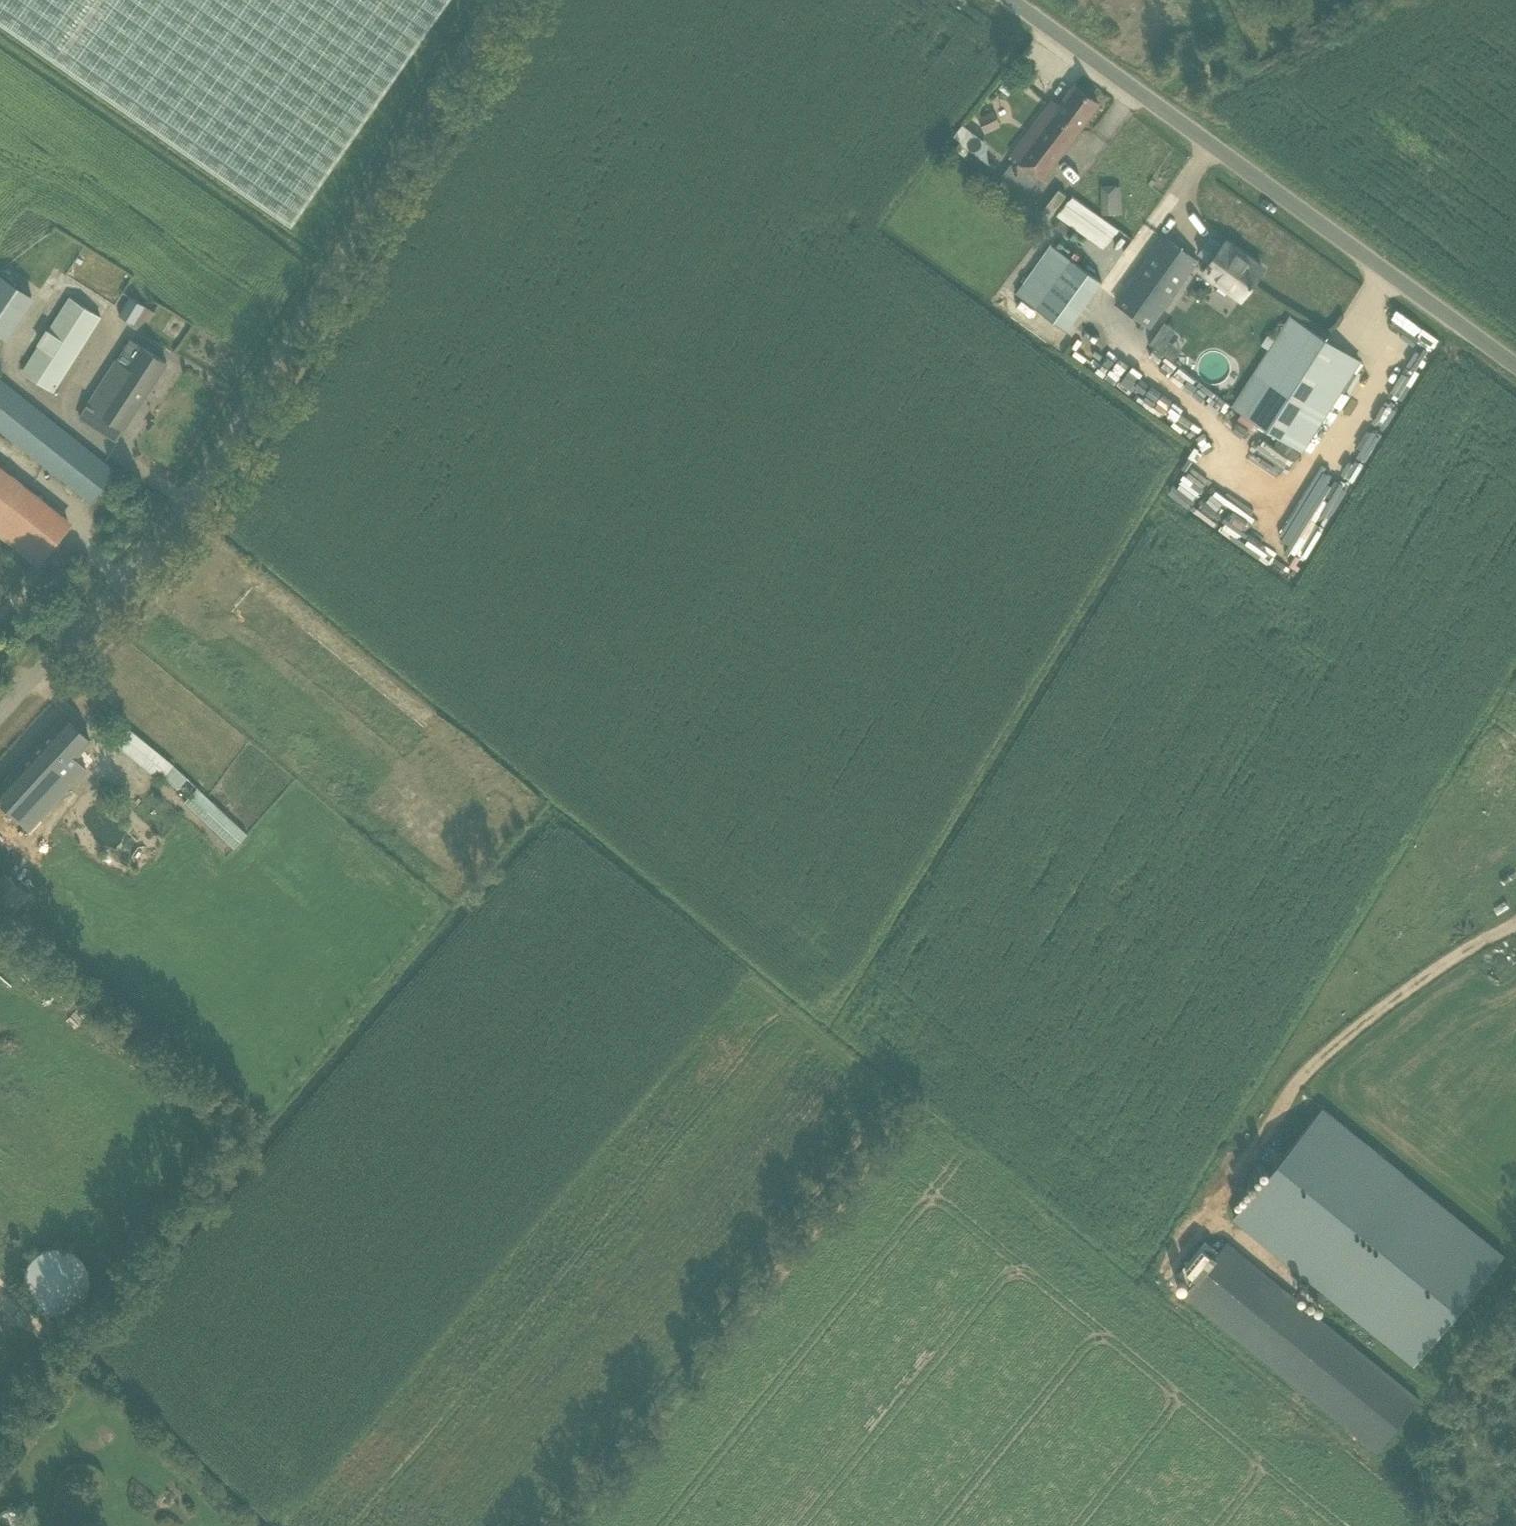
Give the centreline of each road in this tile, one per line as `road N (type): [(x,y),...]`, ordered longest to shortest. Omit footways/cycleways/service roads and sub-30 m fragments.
road 1 (unclassified): [(0,721),(133,577),(204,477),(504,0)]
road 2 (unclassified): [(1515,374),(1006,0)]

